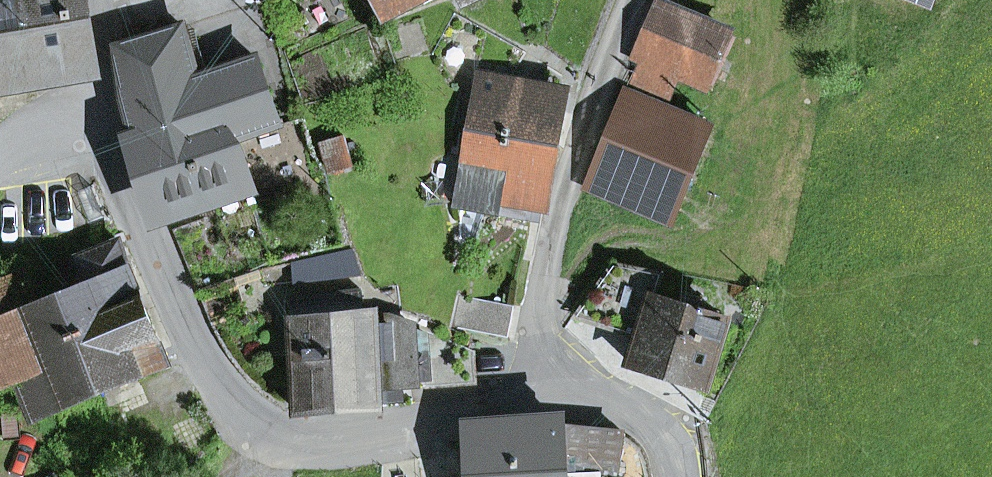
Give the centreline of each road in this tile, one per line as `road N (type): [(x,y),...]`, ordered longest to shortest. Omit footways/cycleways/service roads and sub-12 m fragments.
road 1 (tertiary): [(545,397),(357,443),(303,447),(261,439),(219,394),(143,238),(109,104)]
road 2 (residential): [(634,0),(562,189),(544,276),(545,397)]
road 3 (track): [(729,152),(702,218),(687,232),(610,248),(545,302)]
road 4 (tertiary): [(681,476),(664,433),(635,409),(600,397),(545,397)]
road 5 (residential): [(109,104),(21,136),(0,156)]

